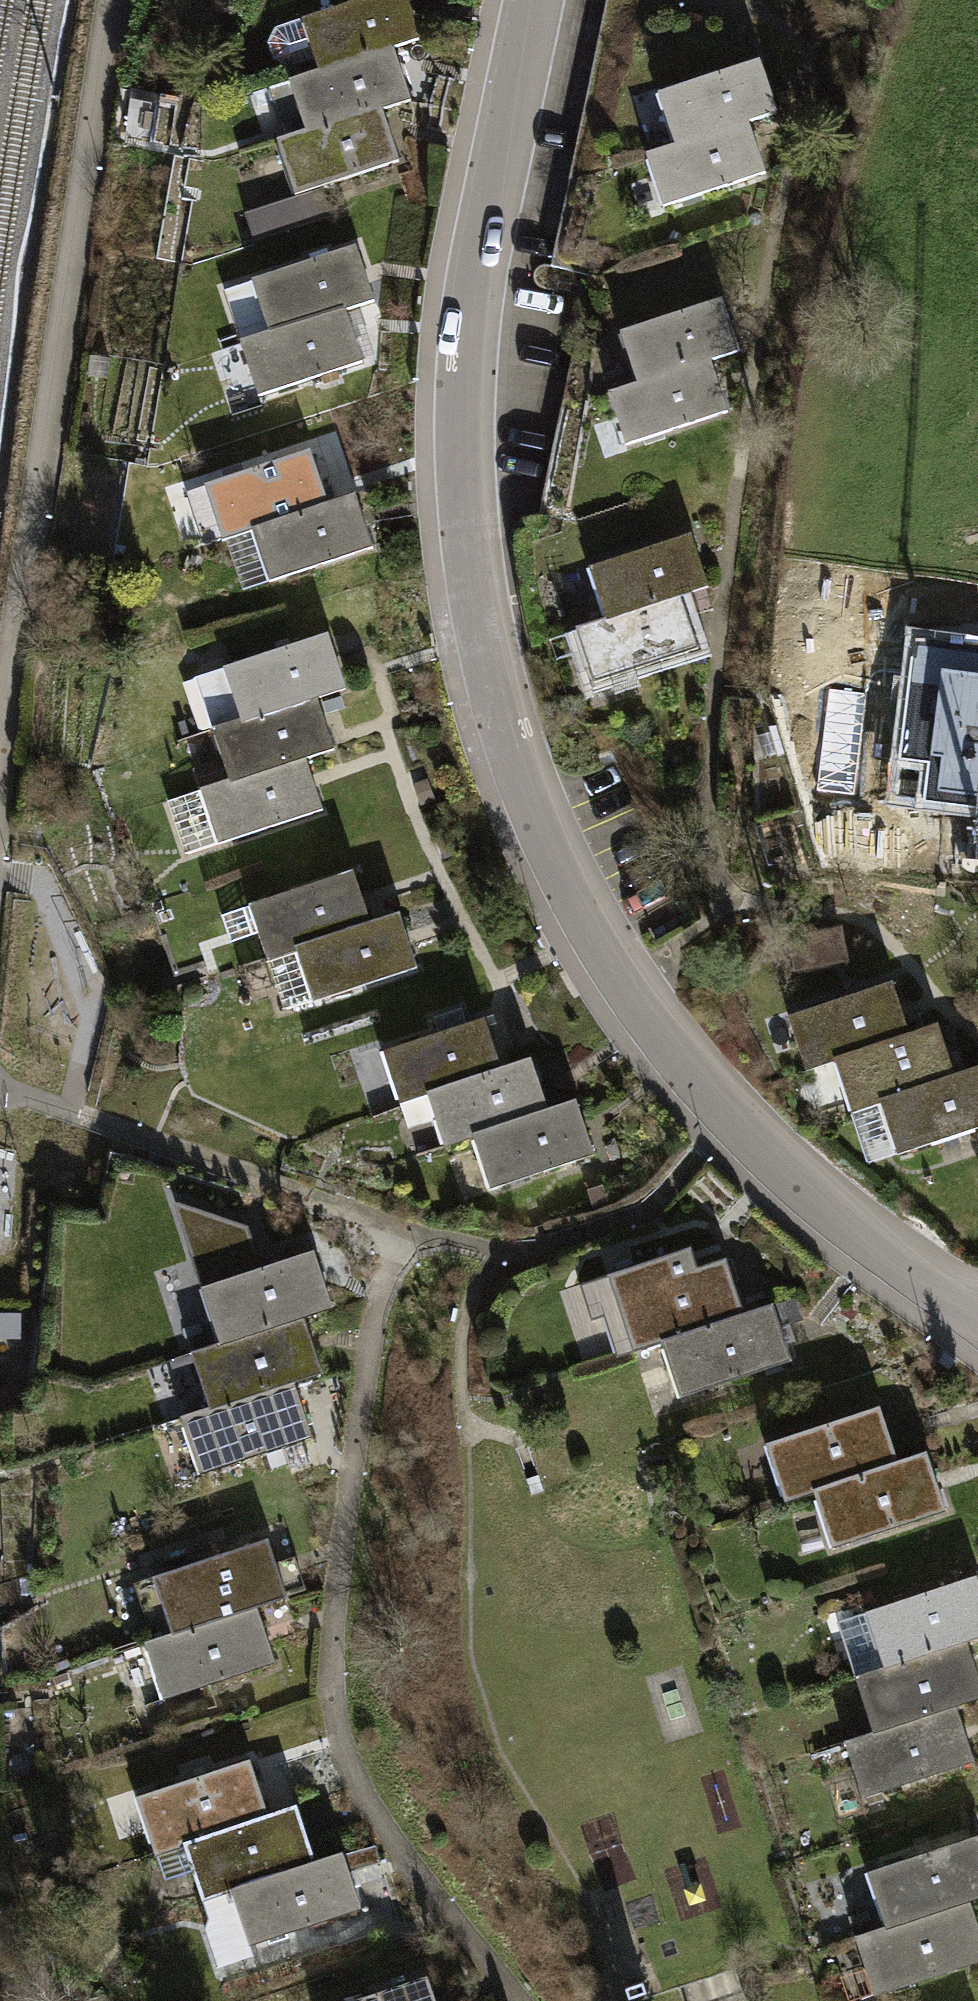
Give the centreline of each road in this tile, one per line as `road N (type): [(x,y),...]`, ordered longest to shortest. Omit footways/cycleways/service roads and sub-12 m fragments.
road 1 (residential): [(545,0),(489,257),(472,385),(474,510),(523,781),(656,1023),(730,1127),(822,1208),(977,1316)]

